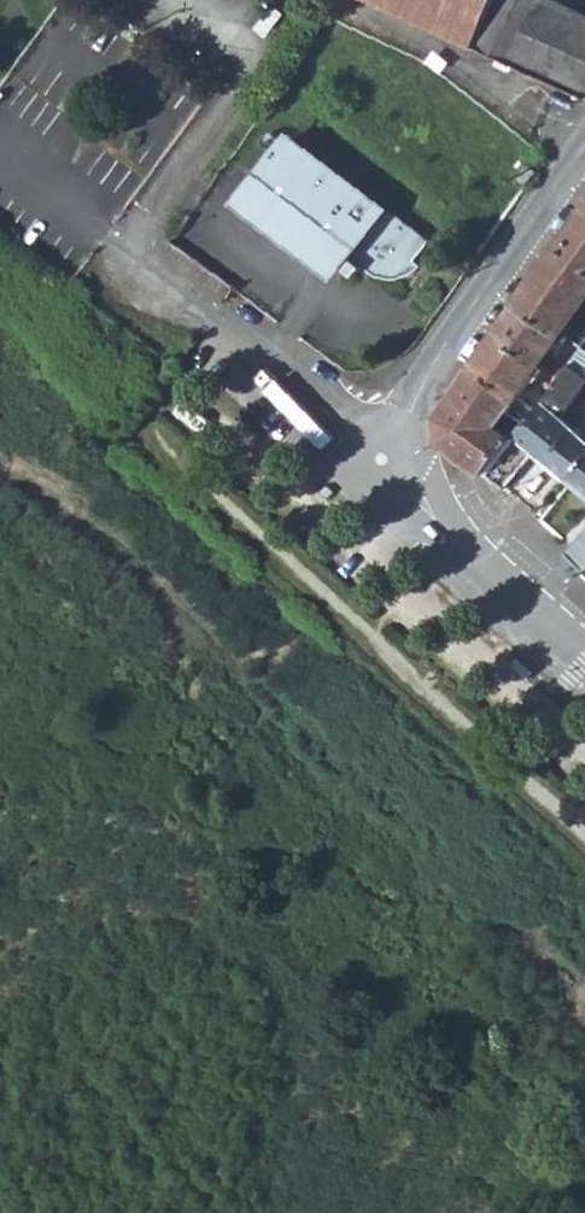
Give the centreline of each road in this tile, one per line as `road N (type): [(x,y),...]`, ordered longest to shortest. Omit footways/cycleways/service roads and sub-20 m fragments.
road 1 (tertiary): [(584,150),(403,405),(383,460),(464,551),(584,661)]

